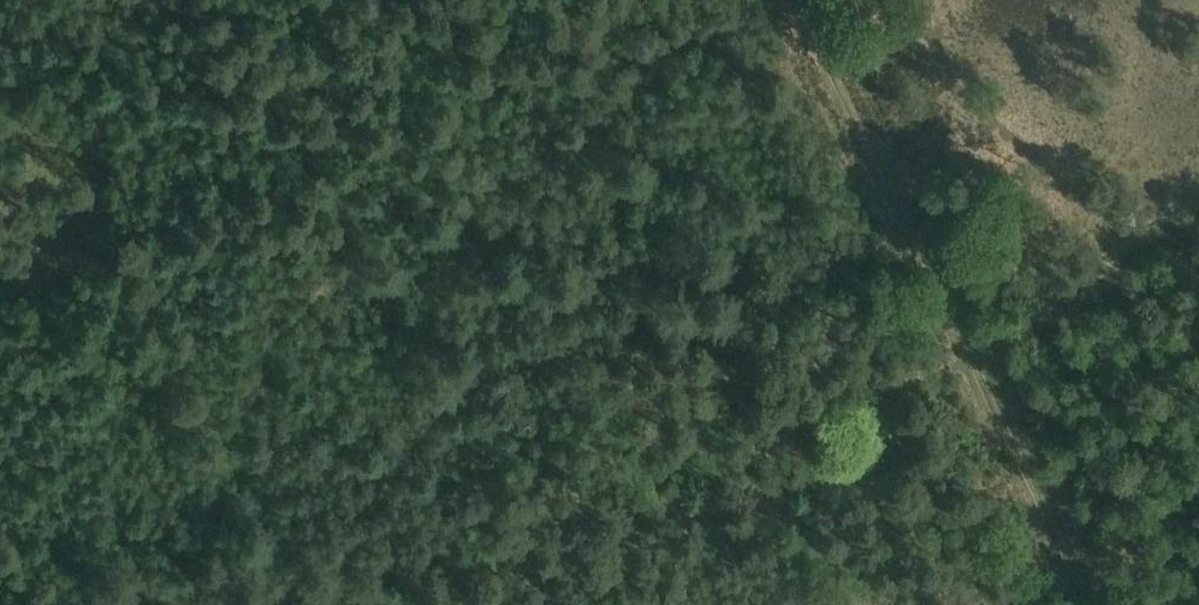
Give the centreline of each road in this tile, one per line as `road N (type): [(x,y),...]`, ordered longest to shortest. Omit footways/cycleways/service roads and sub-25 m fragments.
road 1 (track): [(974,361),(831,390),(588,346),(533,358),(476,382),(395,473),(341,557),(262,604)]
road 2 (track): [(795,0),(1090,604)]
road 3 (track): [(1198,198),(1119,237),(974,361)]

